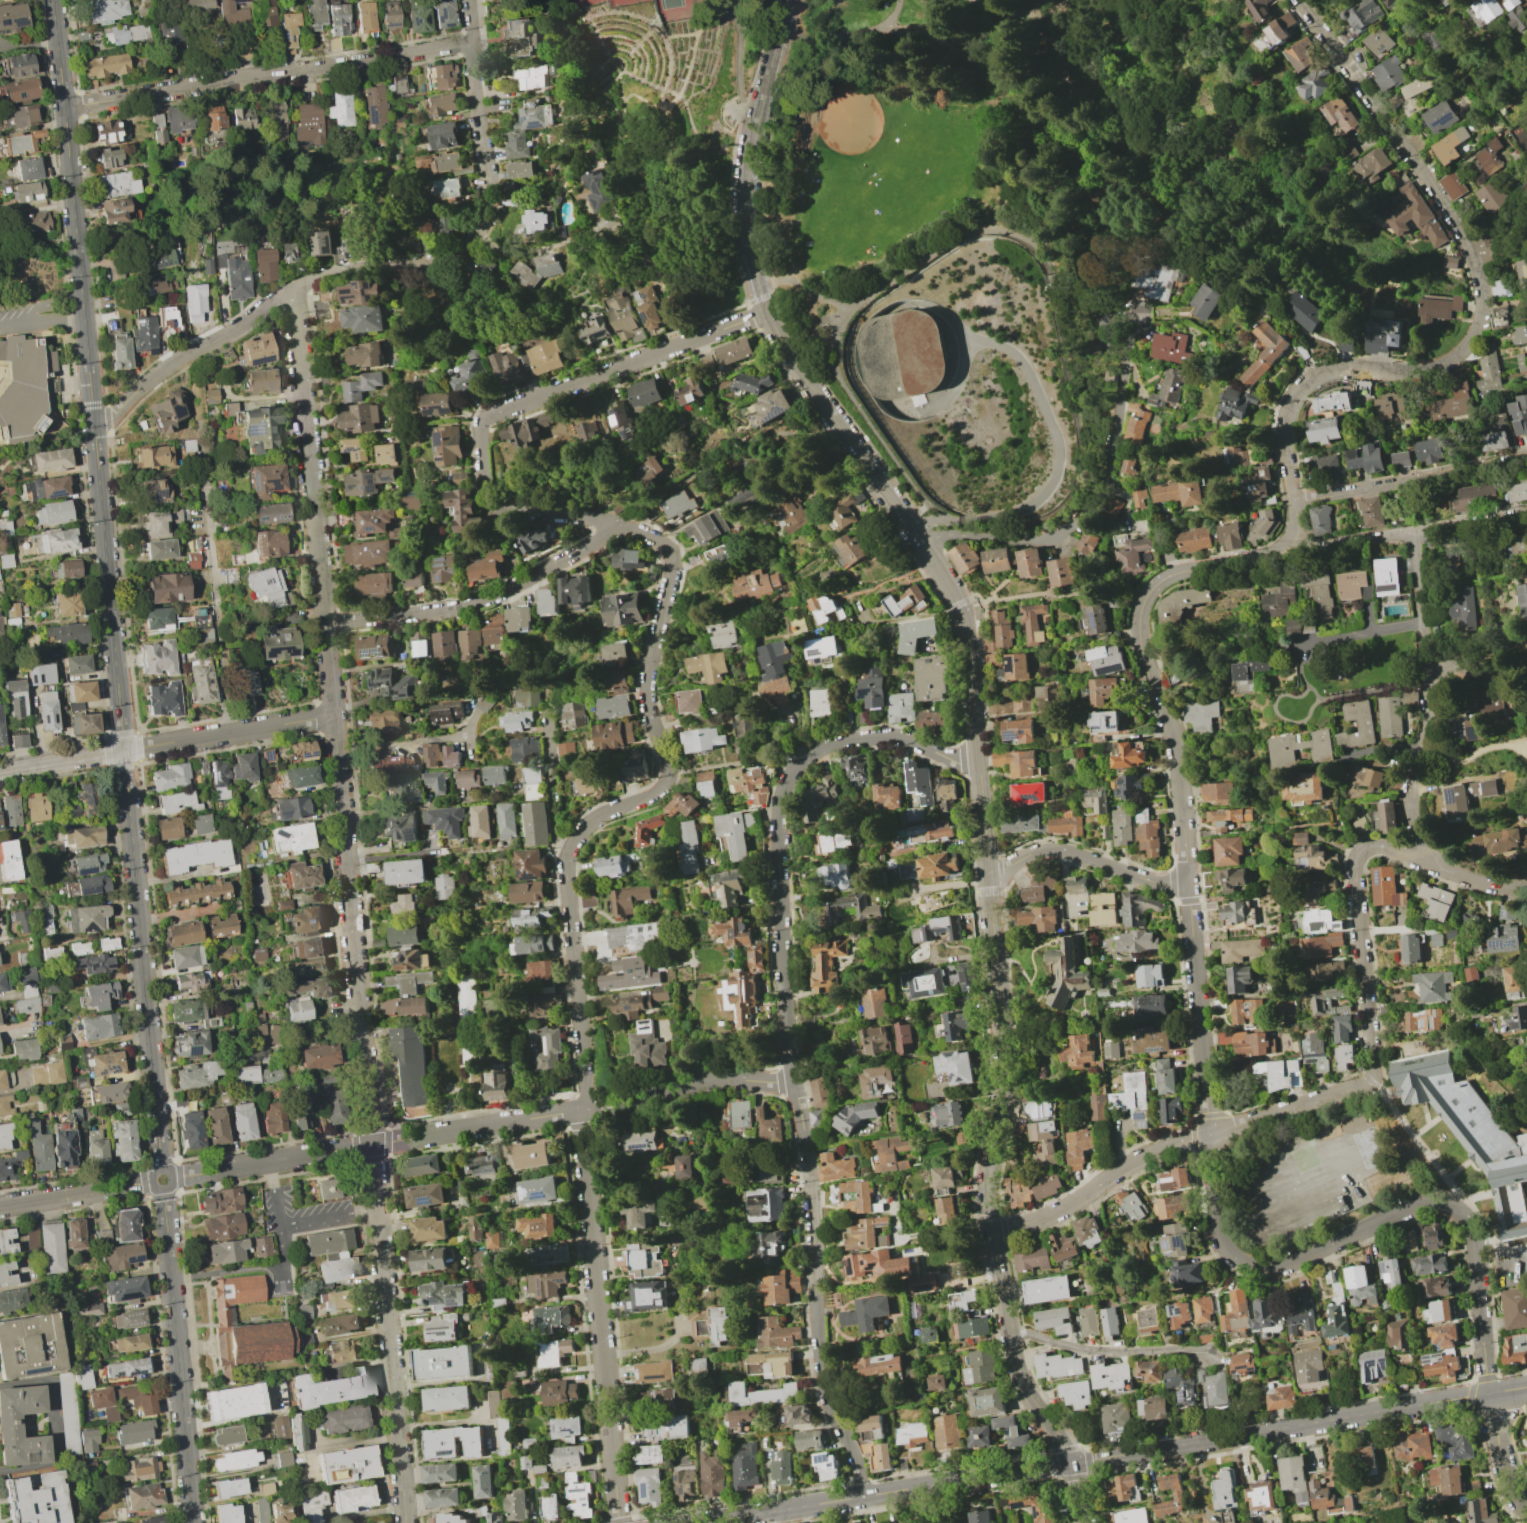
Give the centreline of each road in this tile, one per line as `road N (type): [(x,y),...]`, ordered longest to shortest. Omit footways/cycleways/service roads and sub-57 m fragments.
road 1 (tertiary): [(785,0),(749,181),(759,286),(799,367),(965,612),(1003,1041),(989,1188),(993,1230),(1019,1373),(1073,1462),(1083,1522)]
road 2 (residential): [(293,289),(405,1522)]
road 3 (residential): [(621,526),(663,544),(674,563),(648,684),(668,774),(656,793),(582,831),(567,863),(618,1522)]
road 4 (tertiary): [(701,1522),(1526,1388)]
road 5 (tertiary): [(51,0),(124,750)]
road 6 (residential): [(170,1178),(642,1103),(709,1080),(794,1081)]
road 7 (residential): [(1208,1134),(1370,1081),(1376,1065),(1357,876),(1364,853),(1390,849),(1497,887),(1526,889)]
road 8 (residential): [(1153,589),(1143,605),(1141,641),(1180,760),(1208,1134)]
road 9 (residential): [(979,764),(895,738),(844,741),(816,752),(789,777),(779,821),(780,923),(794,1081)]
road 10 (residential): [(794,1081),(824,1380),(855,1453),(863,1497)]
road 11 (residential): [(124,750),(160,1169)]
road 12 (residential): [(63,108),(473,43)]
road 13 (residential): [(473,43),(491,191),(477,237),(419,268),(332,272),(293,289)]
road 14 (residential): [(922,543),(964,533),(1039,539),(1077,521),(1112,455),(1135,316)]
road 15 (residential): [(161,1190),(194,1522)]
road 16 (residential): [(1415,534),(1429,683),(1412,785),(1425,859)]
road 17 (residential): [(326,624),(477,602),(621,526)]
road 18 (residential): [(1466,1218),(1477,1249),(1492,1412),(1503,1465),(1526,1512)]
road 19 (residential): [(768,312),(486,419)]
road 20 (residential): [(1238,1261),(1257,1268),(1297,1261),(1416,1207),(1444,1206),(1466,1218)]
road 21 (residential): [(293,289),(167,367),(92,426)]
road 22 (residential): [(1288,547),(1310,552),(1526,518)]
road 23 (residential): [(993,1230),(1059,1212),(1133,1161),(1208,1134)]
road 24 (residential): [(1293,502),(1526,455)]
road 25 (residential): [(1424,177),(1301,0)]
road 26 (residential): [(486,419),(486,484),(499,505),(621,526)]
road 27 (residential): [(124,750),(333,716)]
road 28 (residential): [(1190,887),(1053,850),(988,873)]
road 29 (residential): [(1011,1334),(1090,1350),(1210,1354)]
road 30 (residential): [(1293,502),(1287,405),(1309,378),(1346,367)]
road 31 (residential): [(1346,367),(1433,370),(1465,347),(1481,308)]
road 32 (residential): [(0,1206),(150,1181)]
road 33 (residential): [(1481,308),(1465,241),(1424,177)]
road 34 (residential): [(1153,589),(1180,571),(1267,559),(1288,547)]
road 35 (residential): [(548,715),(559,832),(570,851)]
road 36 (residential): [(1208,1134),(1217,1226),(1238,1261)]
road 37 (tertiary): [(0,771),(124,750)]

